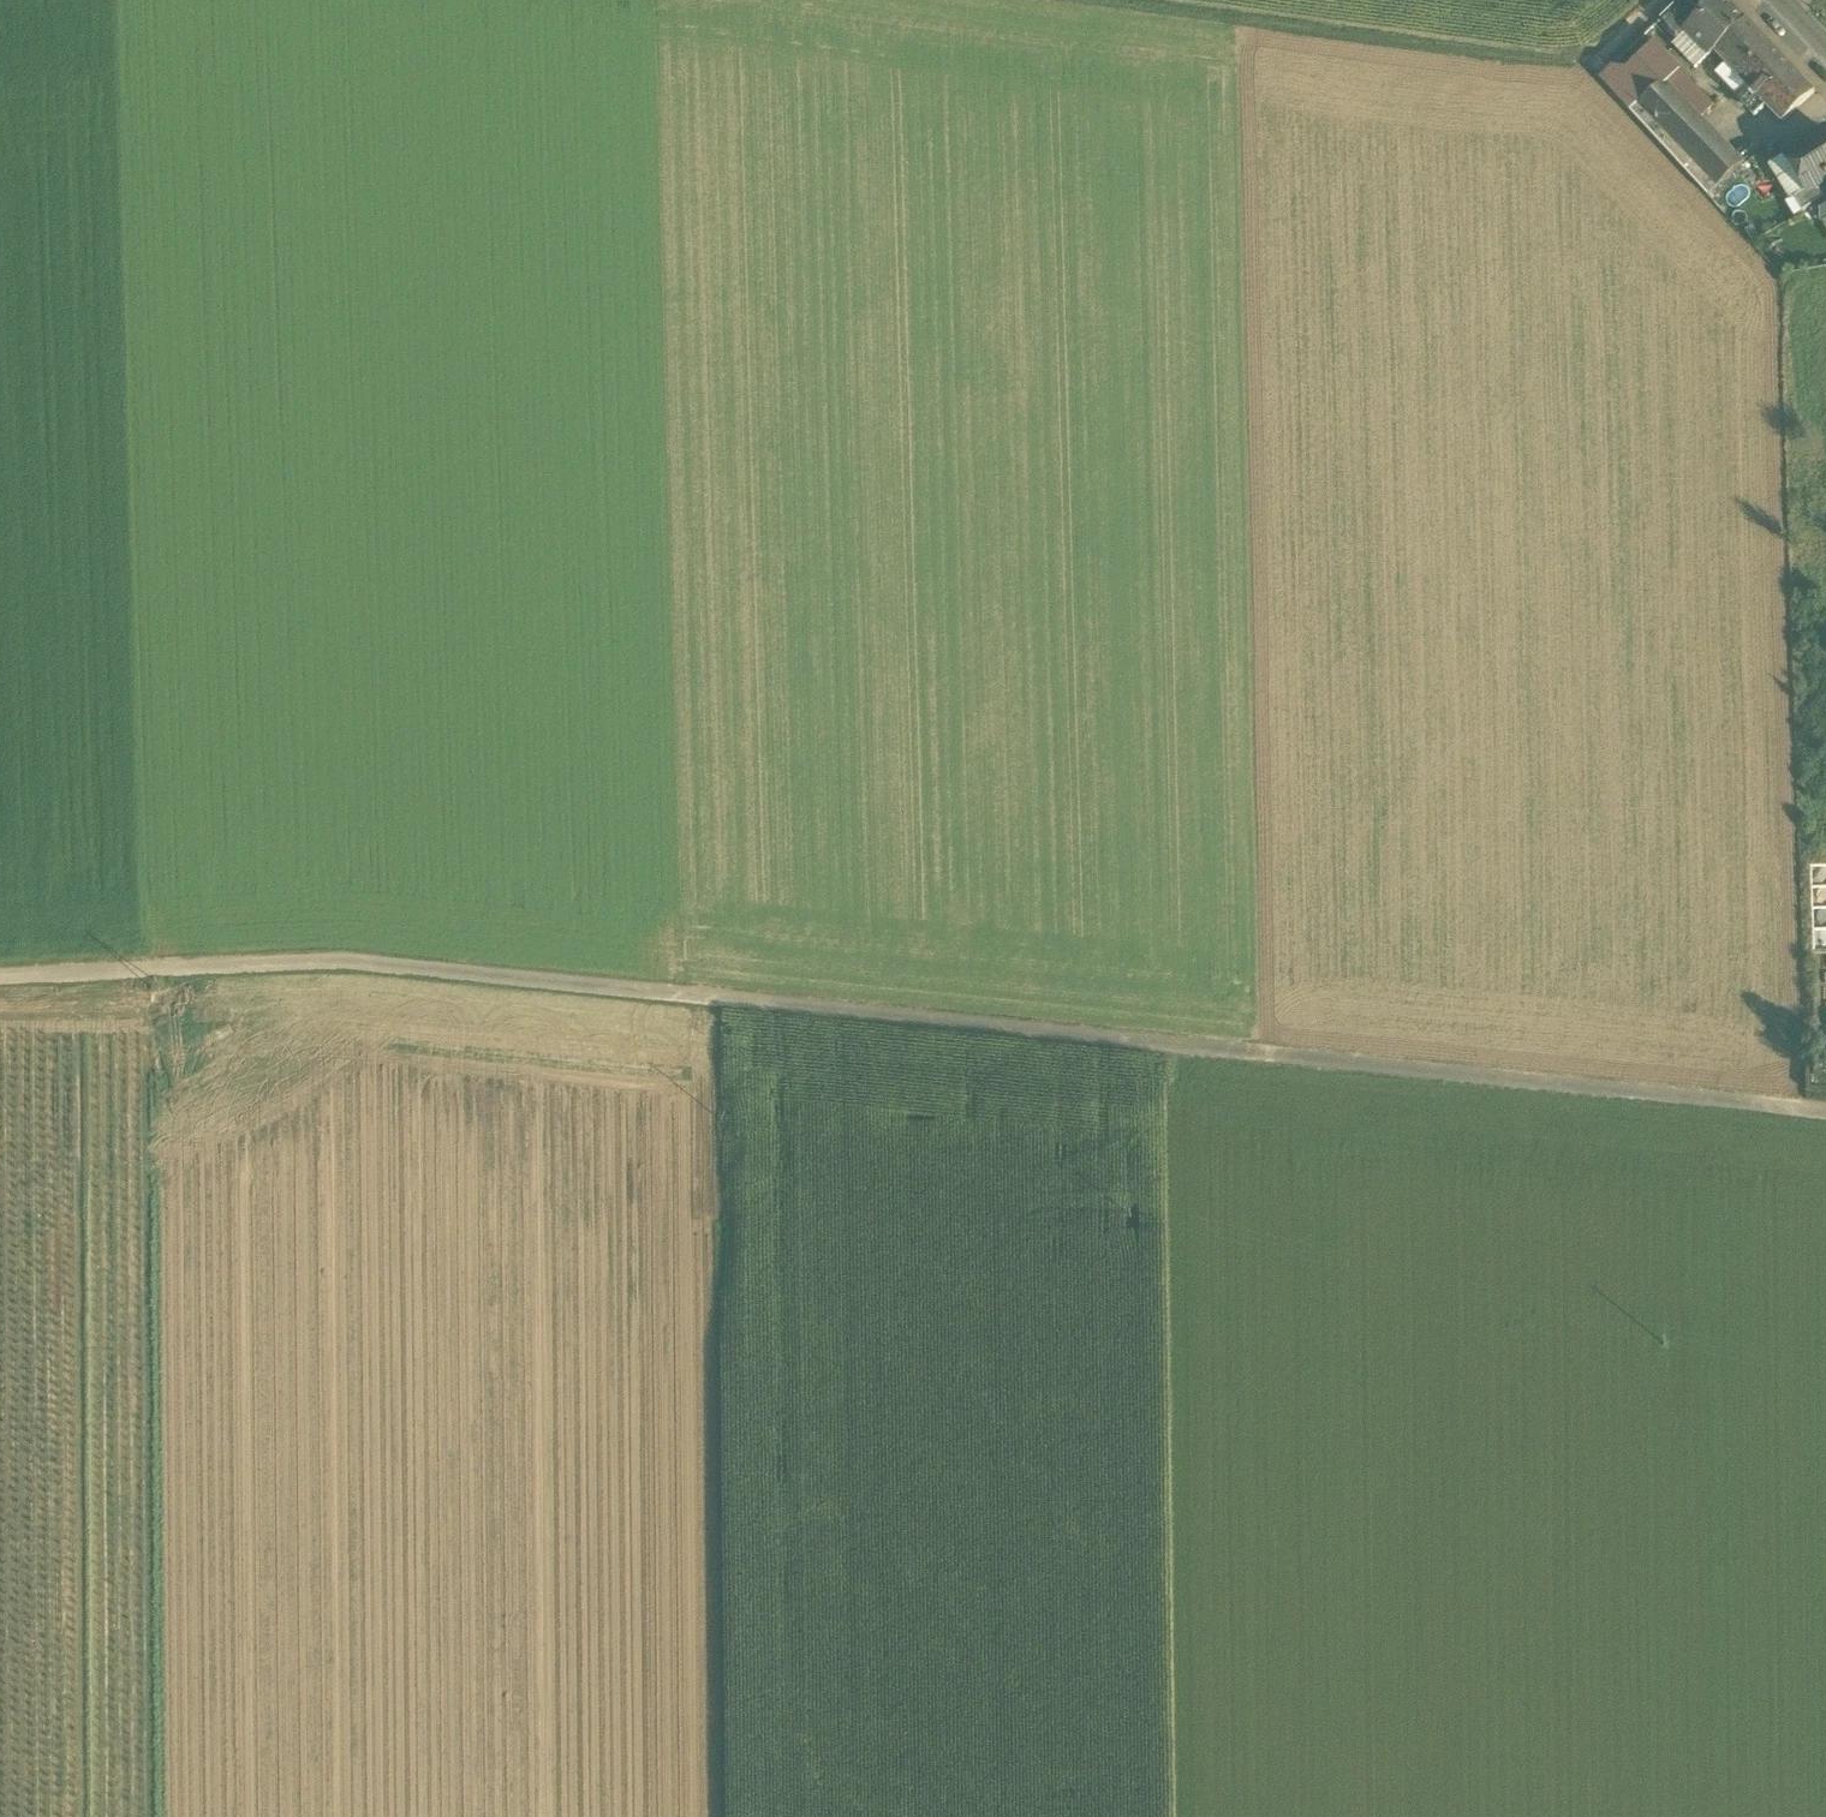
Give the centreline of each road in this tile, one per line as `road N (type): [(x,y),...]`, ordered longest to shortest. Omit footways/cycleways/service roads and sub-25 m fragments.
road 1 (track): [(1825,1110),(340,960),(0,976)]
road 2 (track): [(1106,0),(1586,66),(1662,0)]

